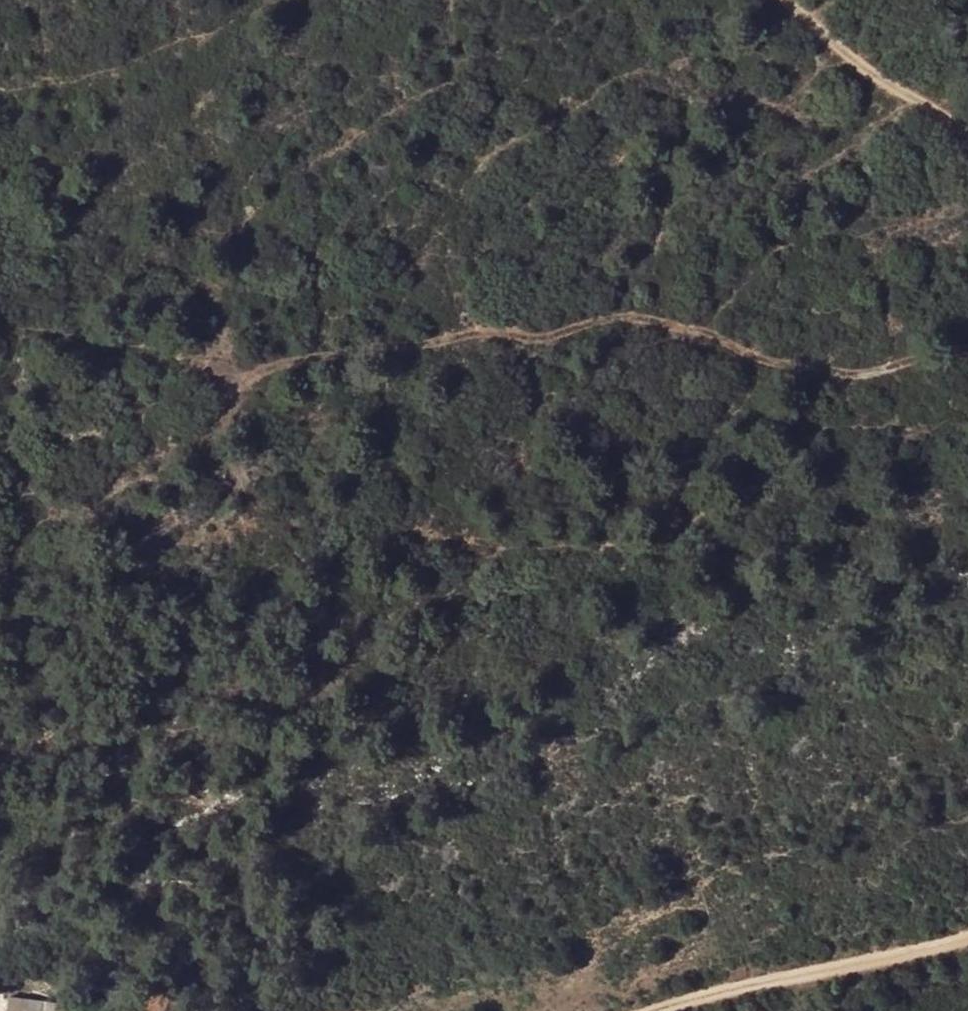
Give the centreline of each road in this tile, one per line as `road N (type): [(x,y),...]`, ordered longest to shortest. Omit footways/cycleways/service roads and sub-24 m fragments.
road 1 (track): [(967,941),(677,1010)]
road 2 (track): [(967,134),(778,0)]

